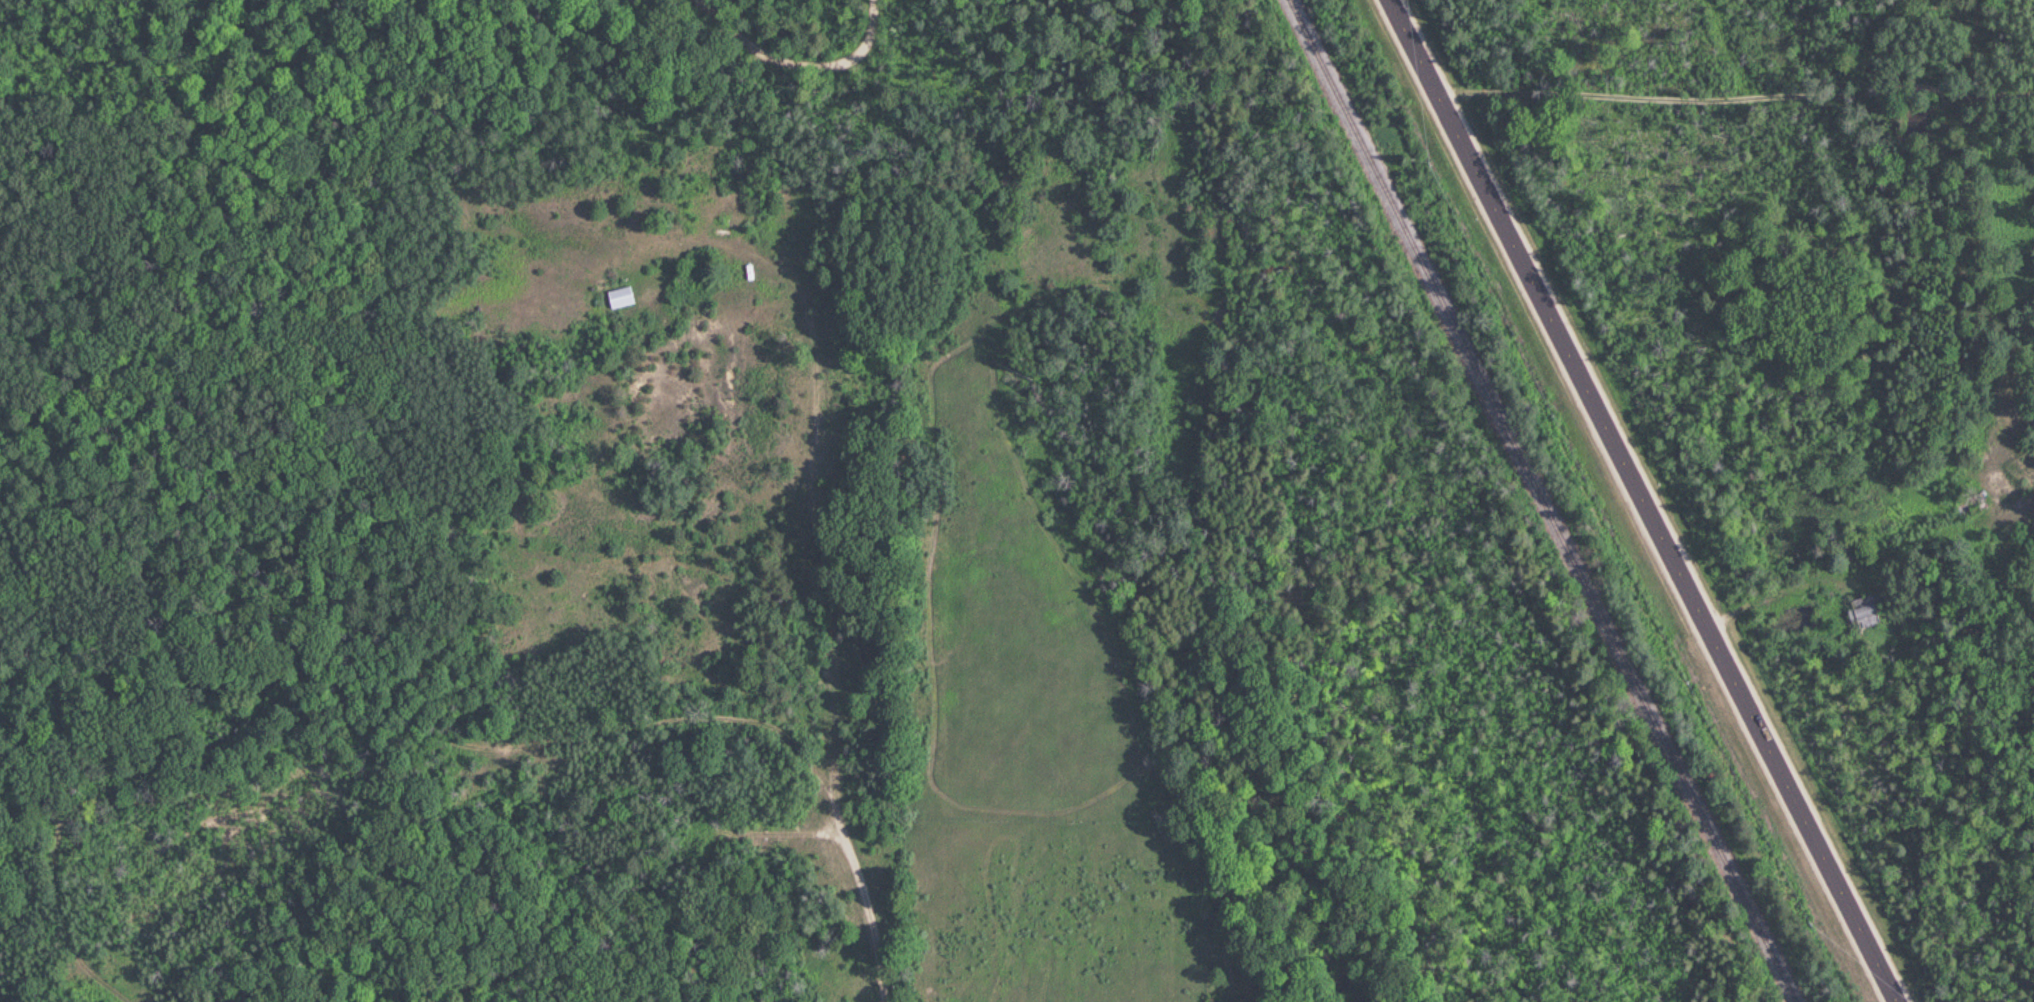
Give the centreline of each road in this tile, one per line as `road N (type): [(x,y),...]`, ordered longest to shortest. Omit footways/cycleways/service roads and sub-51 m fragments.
road 1 (secondary): [(1898,1001),(1390,0)]
road 2 (track): [(104,1001),(74,971),(55,909),(61,842),(82,809),(220,797),(351,754),(573,751),(742,723)]
road 3 (track): [(2033,118),(2005,119),(1981,87),(1981,0)]

